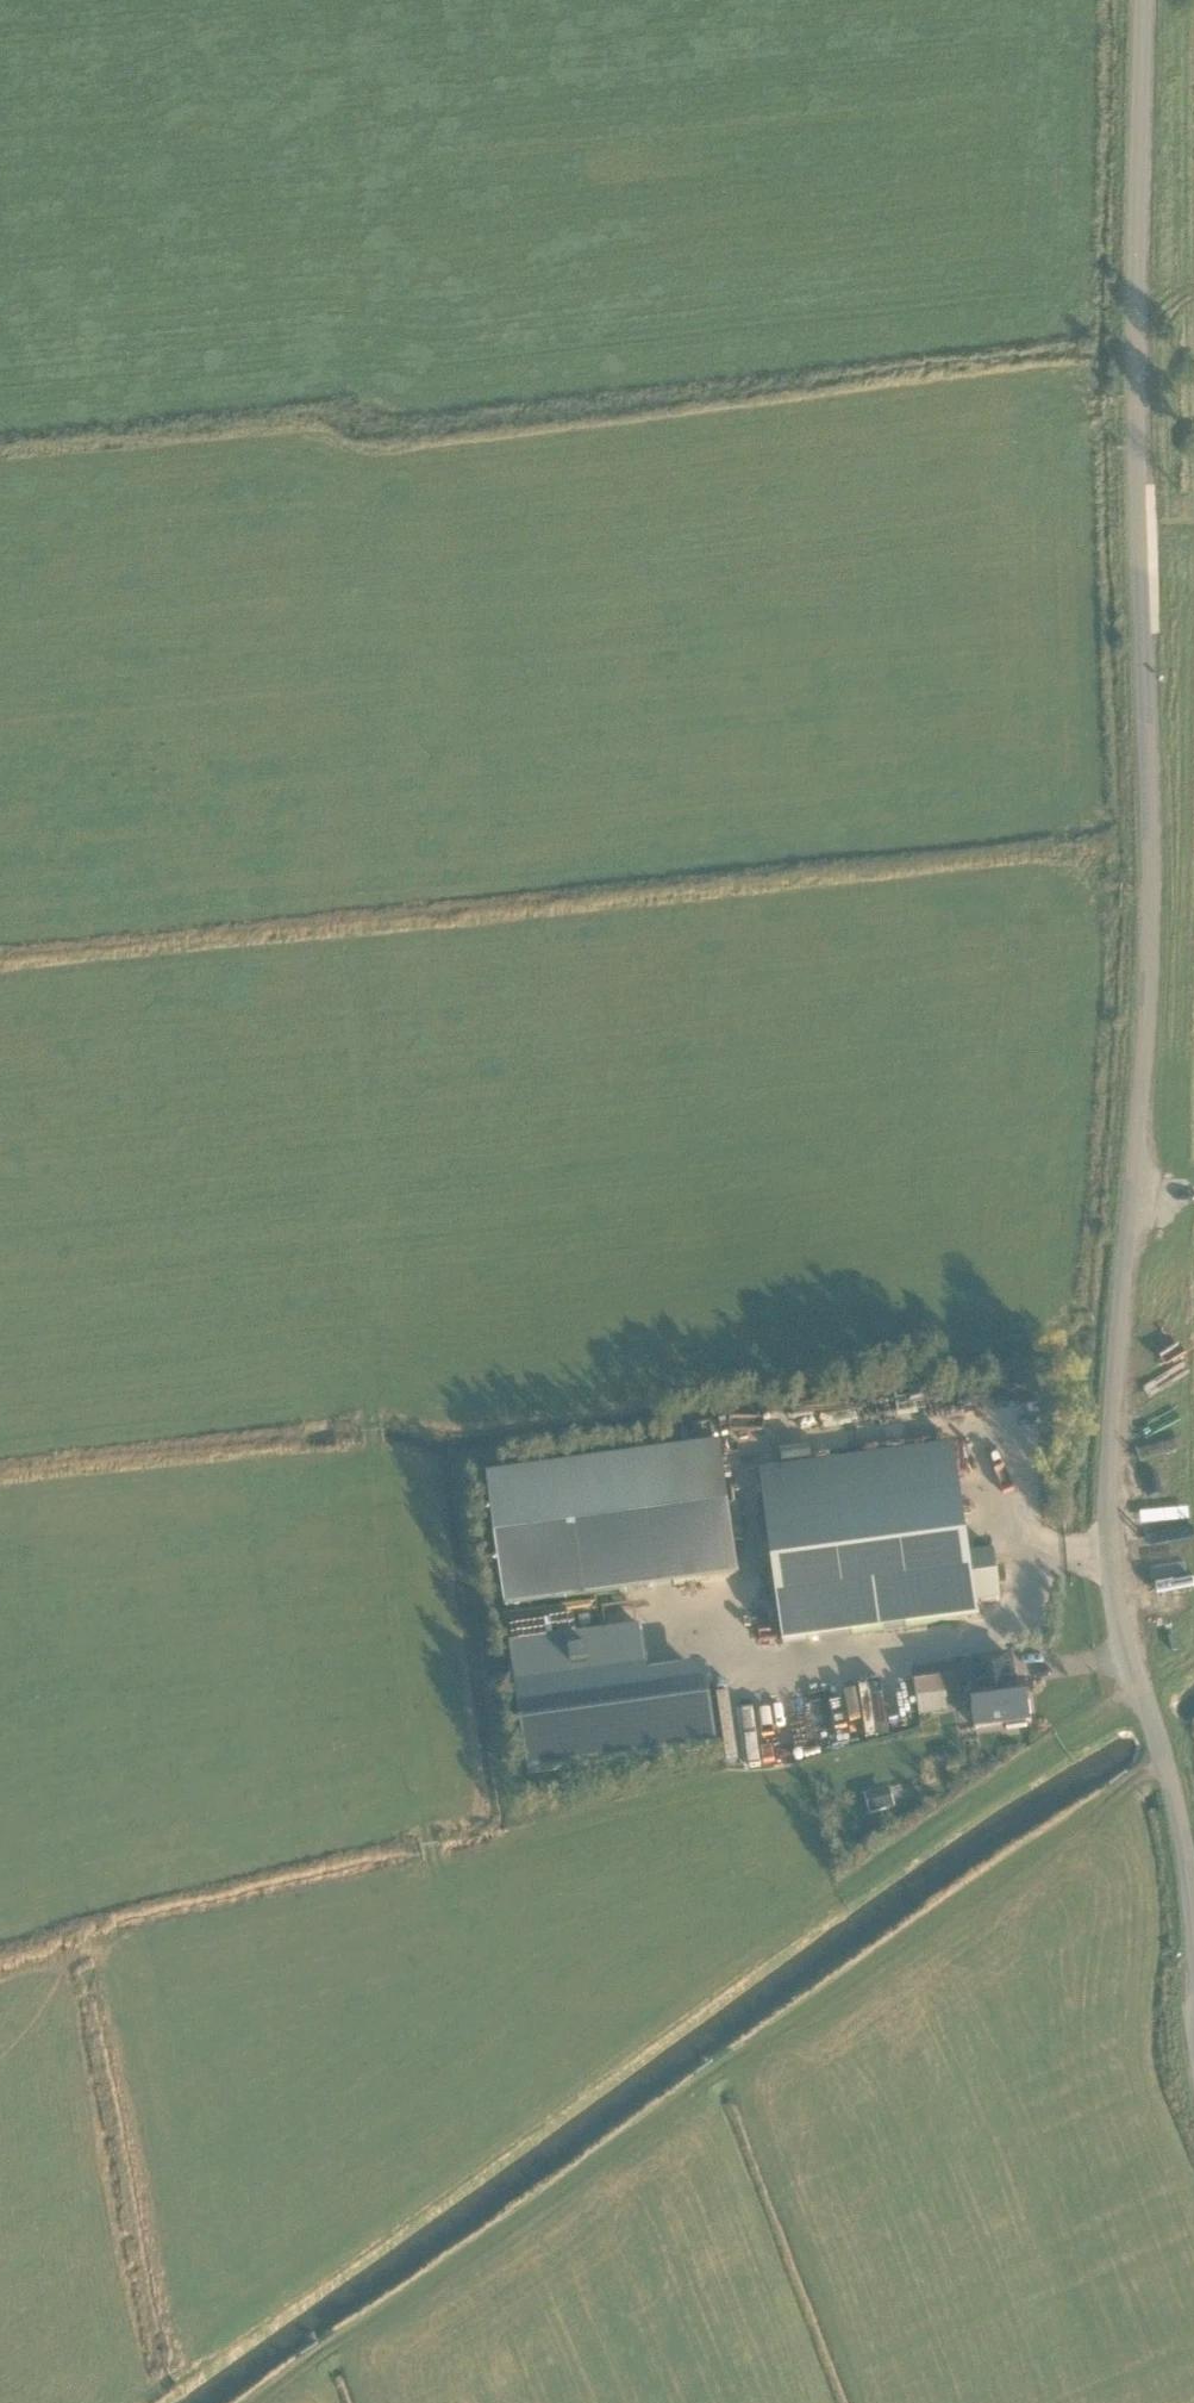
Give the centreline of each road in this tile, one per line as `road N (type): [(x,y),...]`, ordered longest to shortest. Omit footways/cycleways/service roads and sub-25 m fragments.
road 1 (tertiary): [(1193,1953),(1177,1792),(1131,1660),(1110,1544),(1108,1443),(1134,1217),(1151,900),(1137,395),(1146,0)]

